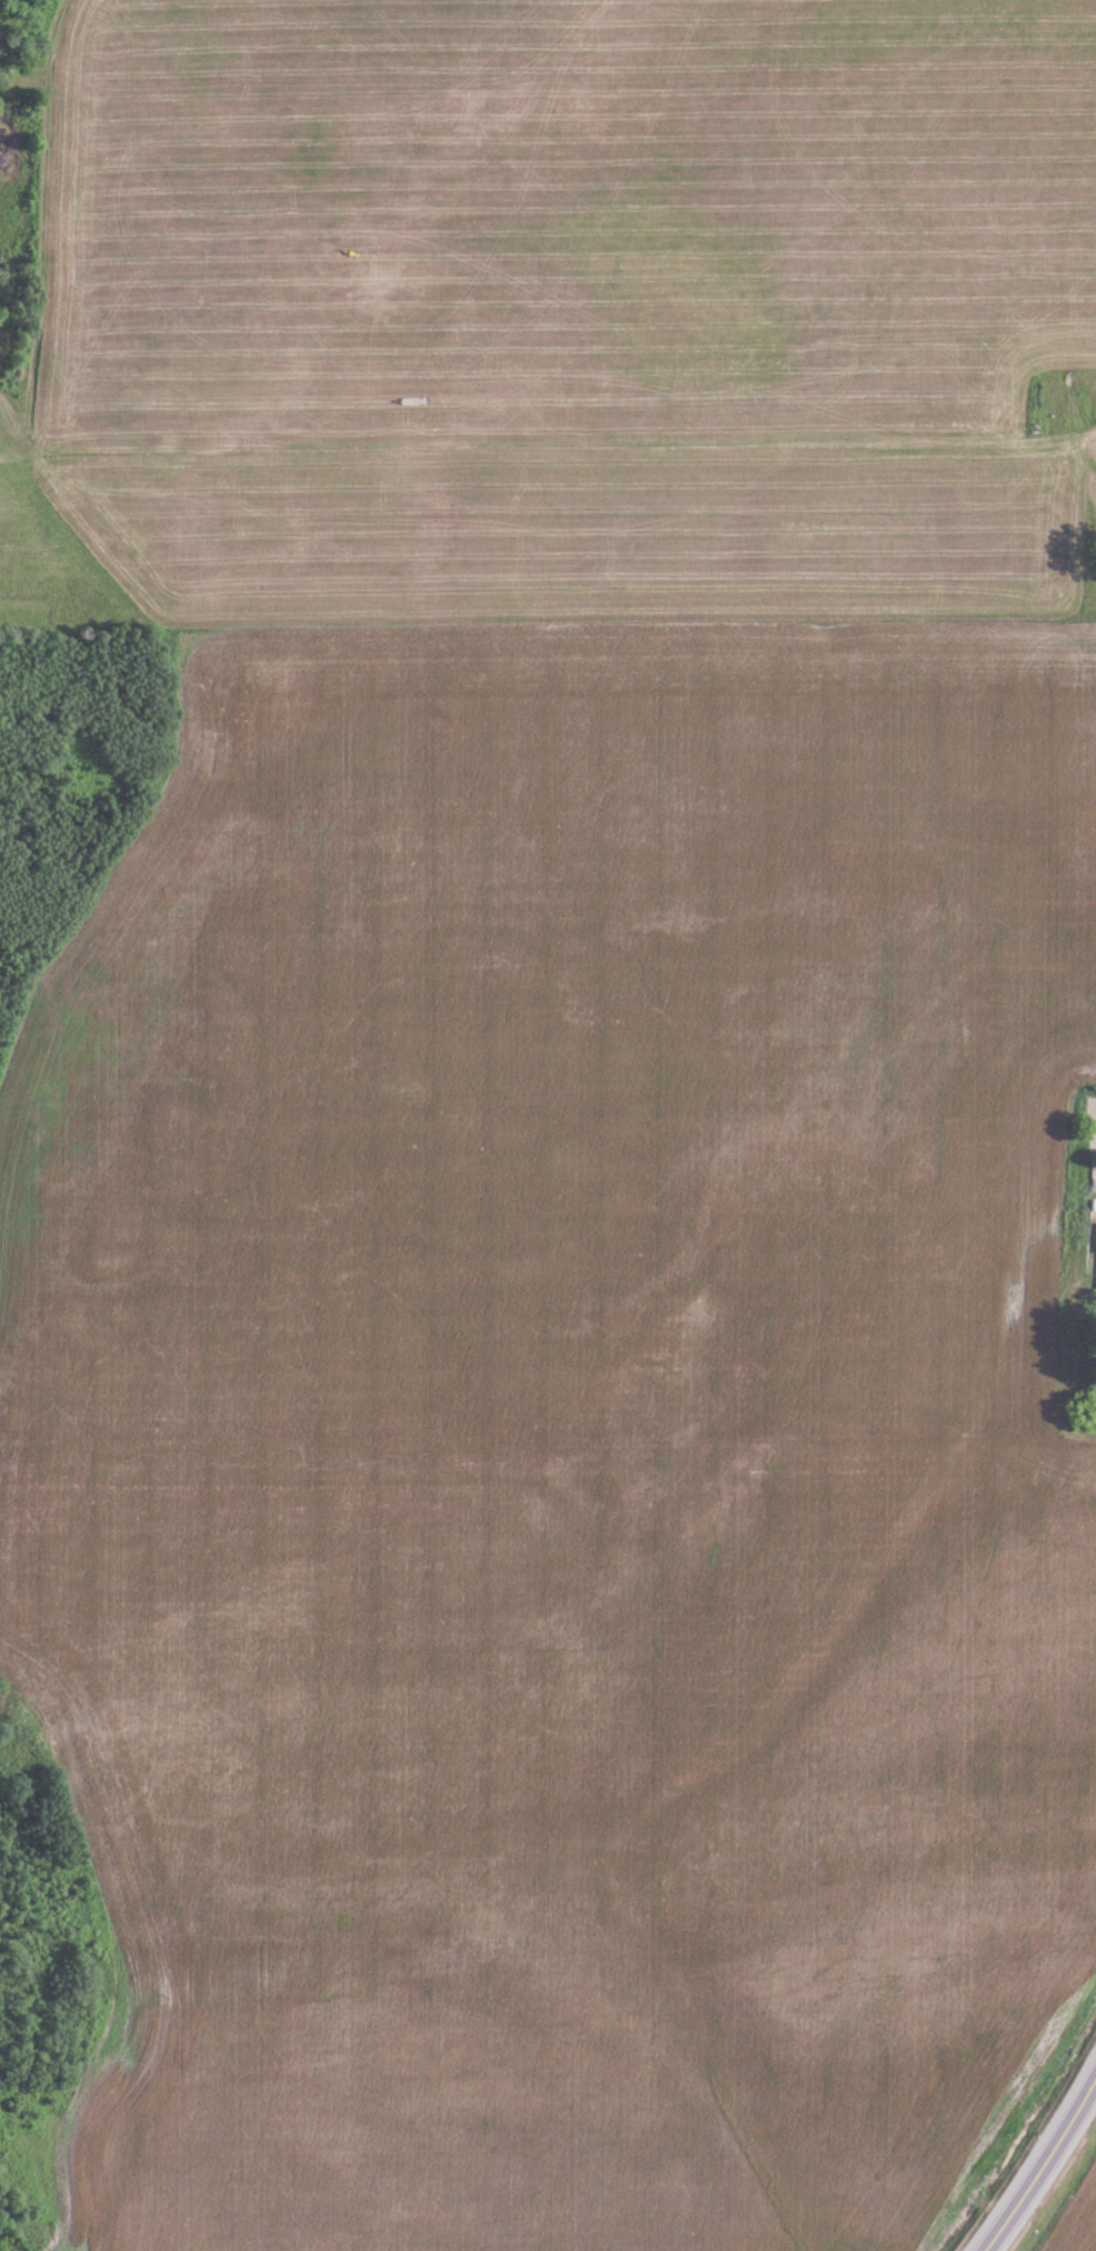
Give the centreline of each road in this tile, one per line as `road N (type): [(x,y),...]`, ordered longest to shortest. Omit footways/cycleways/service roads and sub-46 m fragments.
road 1 (secondary): [(990,2250),(1095,2080)]

